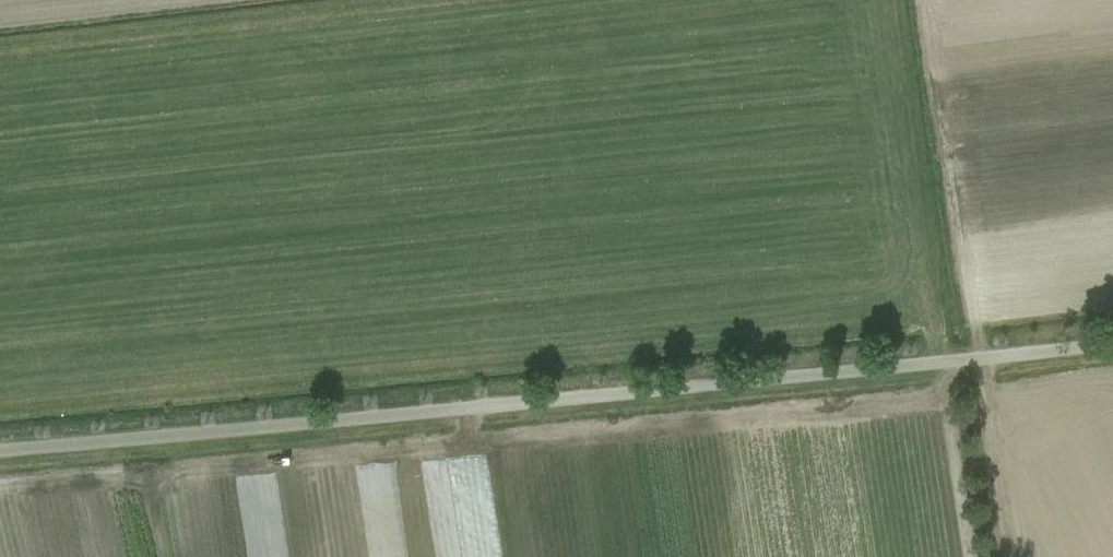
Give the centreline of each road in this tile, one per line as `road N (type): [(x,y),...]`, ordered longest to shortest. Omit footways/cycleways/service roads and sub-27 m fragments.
road 1 (track): [(0,439),(574,389),(1112,329)]

